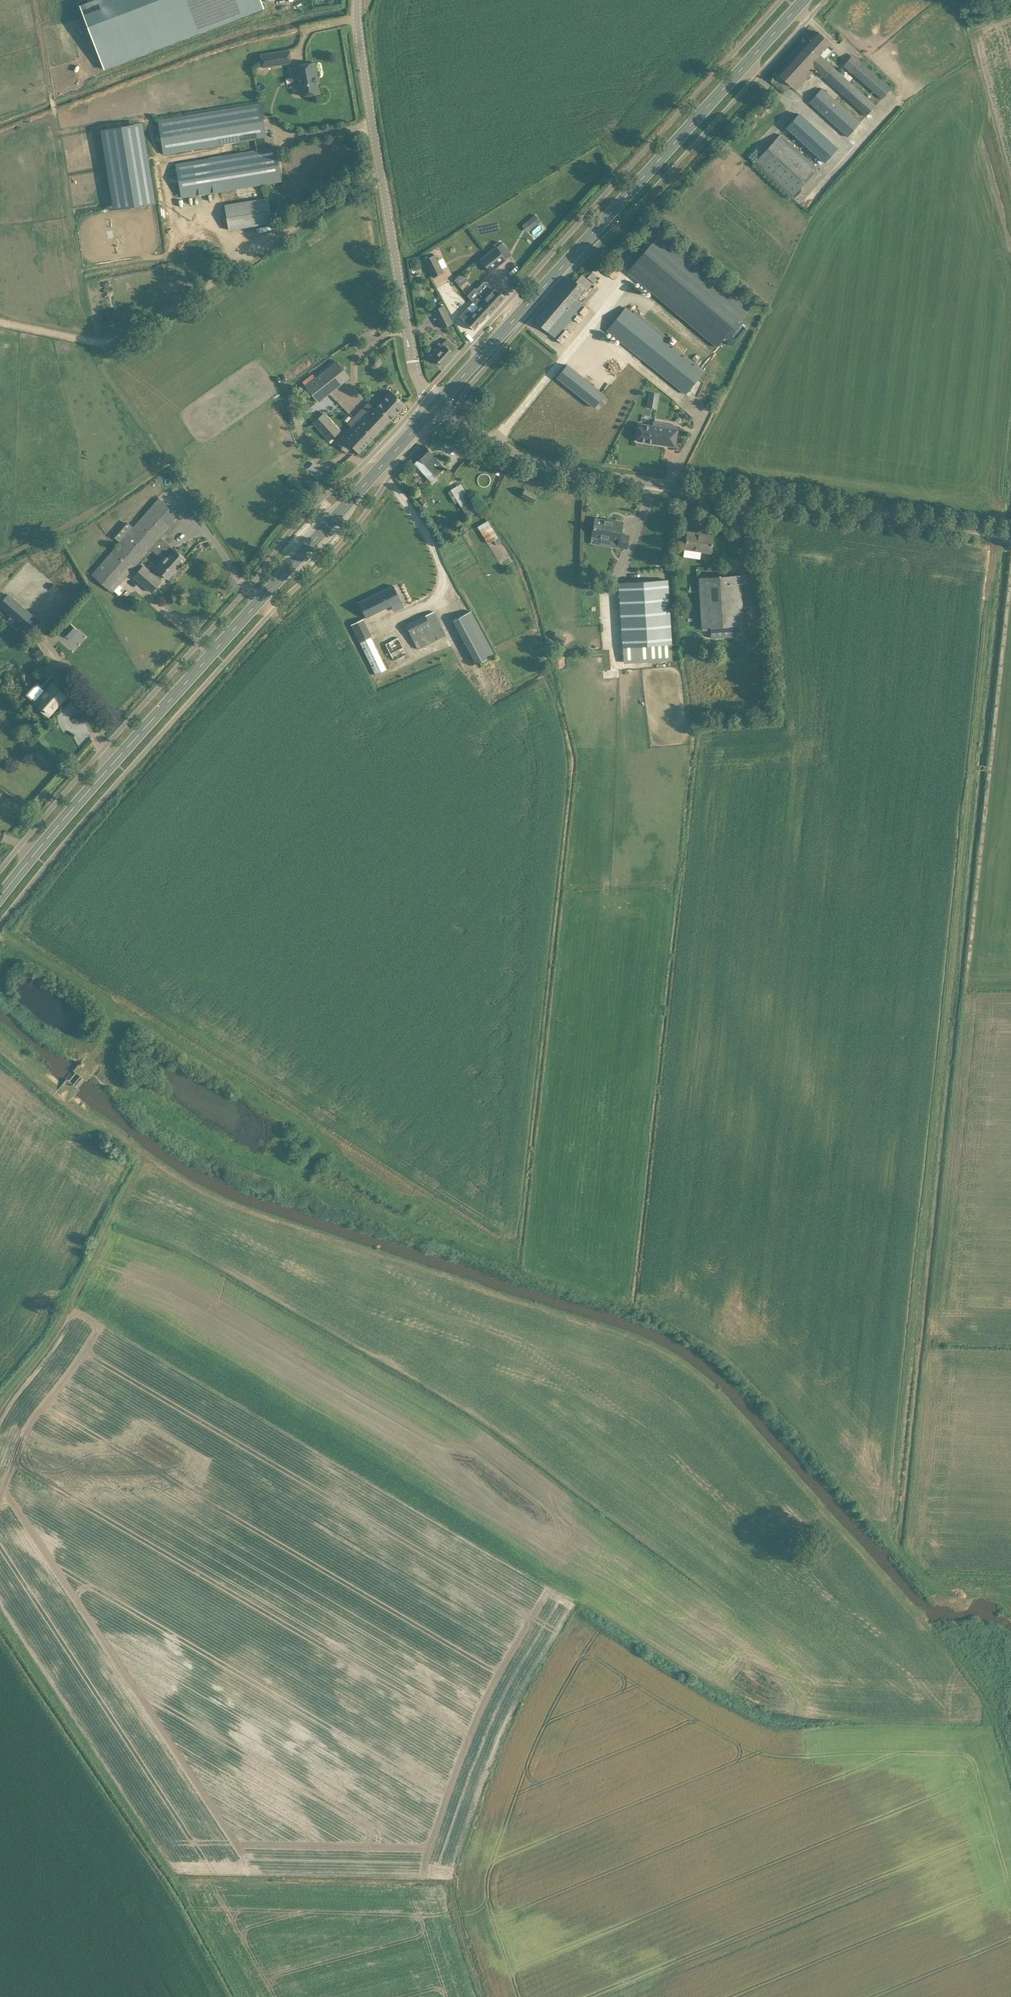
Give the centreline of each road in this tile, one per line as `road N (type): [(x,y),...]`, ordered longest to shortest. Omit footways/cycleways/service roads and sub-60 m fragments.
road 1 (secondary): [(0,902),(438,403)]
road 2 (unclassified): [(1010,534),(545,462),(438,403)]
road 3 (secondary): [(438,403),(806,0)]
road 4 (unclassified): [(438,403),(419,384),(411,353),(360,0)]

